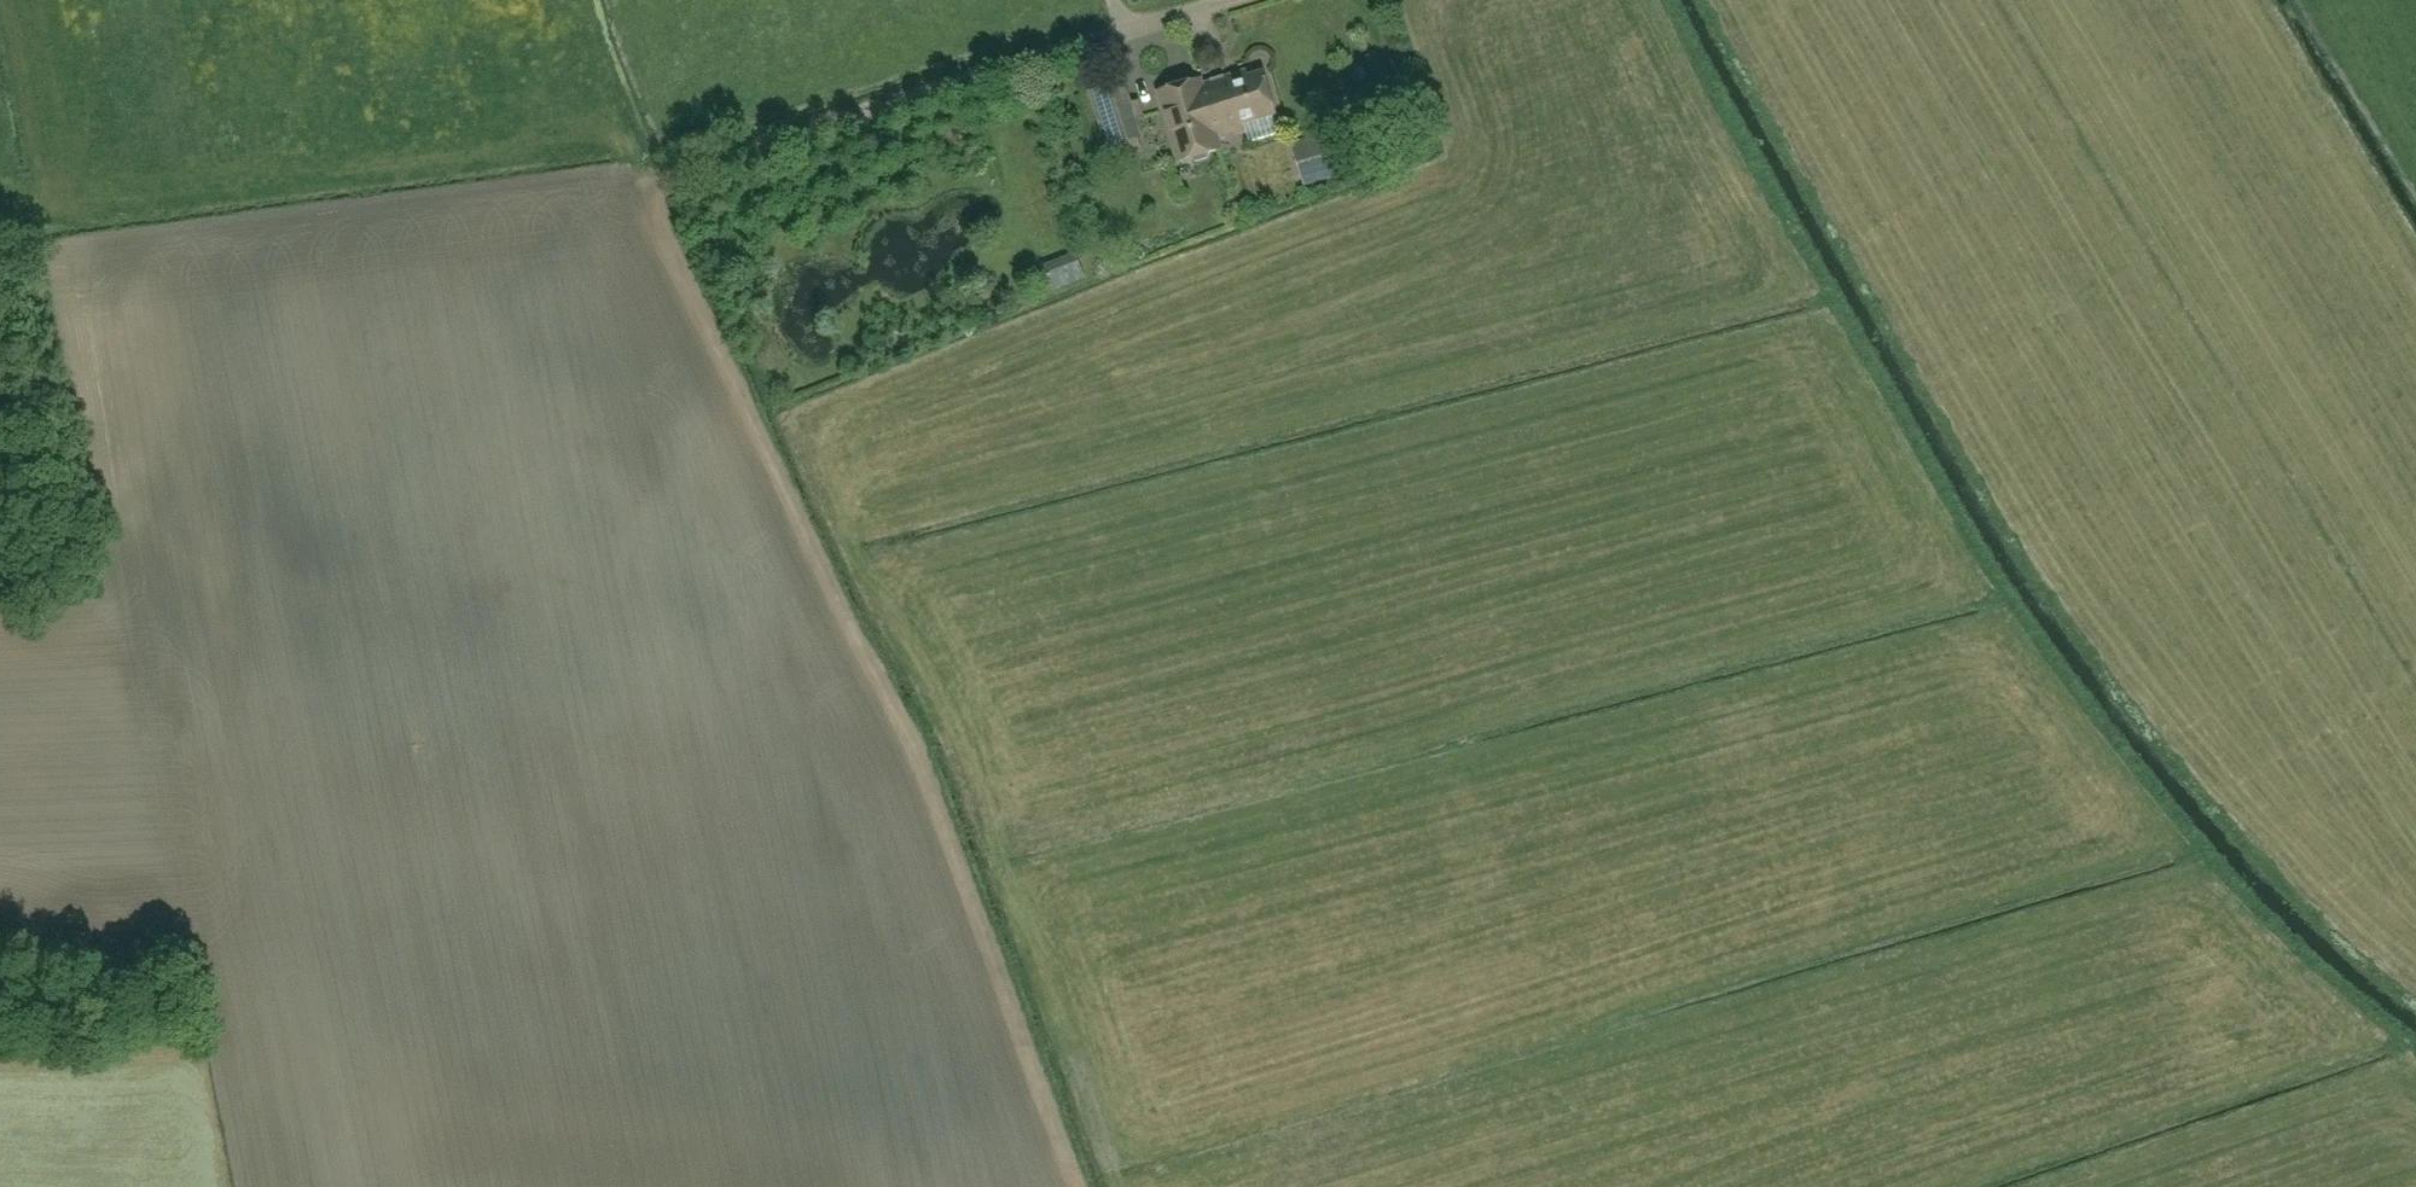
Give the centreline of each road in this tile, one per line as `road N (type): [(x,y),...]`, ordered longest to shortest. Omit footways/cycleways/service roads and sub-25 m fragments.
road 1 (track): [(1075,1186),(915,750),(661,208),(664,191),(682,181),(1109,42)]

